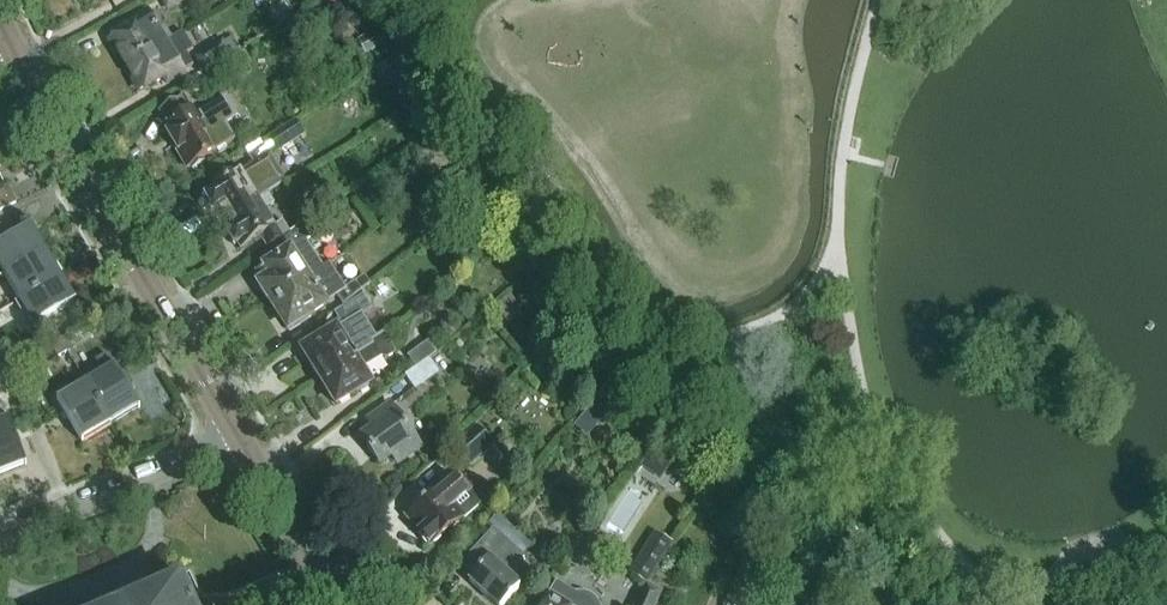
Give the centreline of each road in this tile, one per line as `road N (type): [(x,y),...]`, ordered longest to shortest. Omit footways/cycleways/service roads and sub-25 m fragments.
road 1 (tertiary): [(240,437),(5,37)]
road 2 (residential): [(0,535),(240,437)]
road 3 (tertiary): [(335,604),(240,437)]

